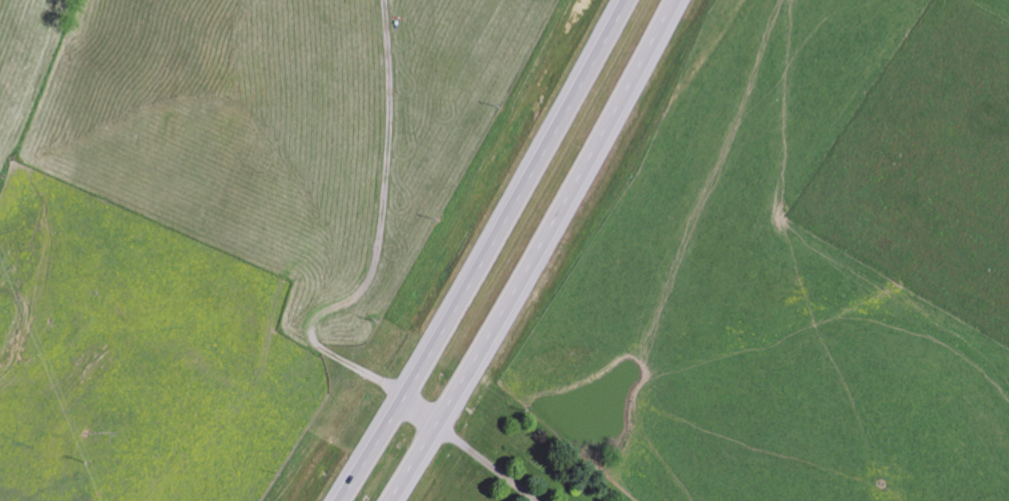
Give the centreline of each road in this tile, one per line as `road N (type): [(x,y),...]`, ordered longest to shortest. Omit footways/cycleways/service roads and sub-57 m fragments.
road 1 (primary): [(643,0),(348,500)]
road 2 (primary): [(408,500),(481,366),(555,260),(694,0)]

